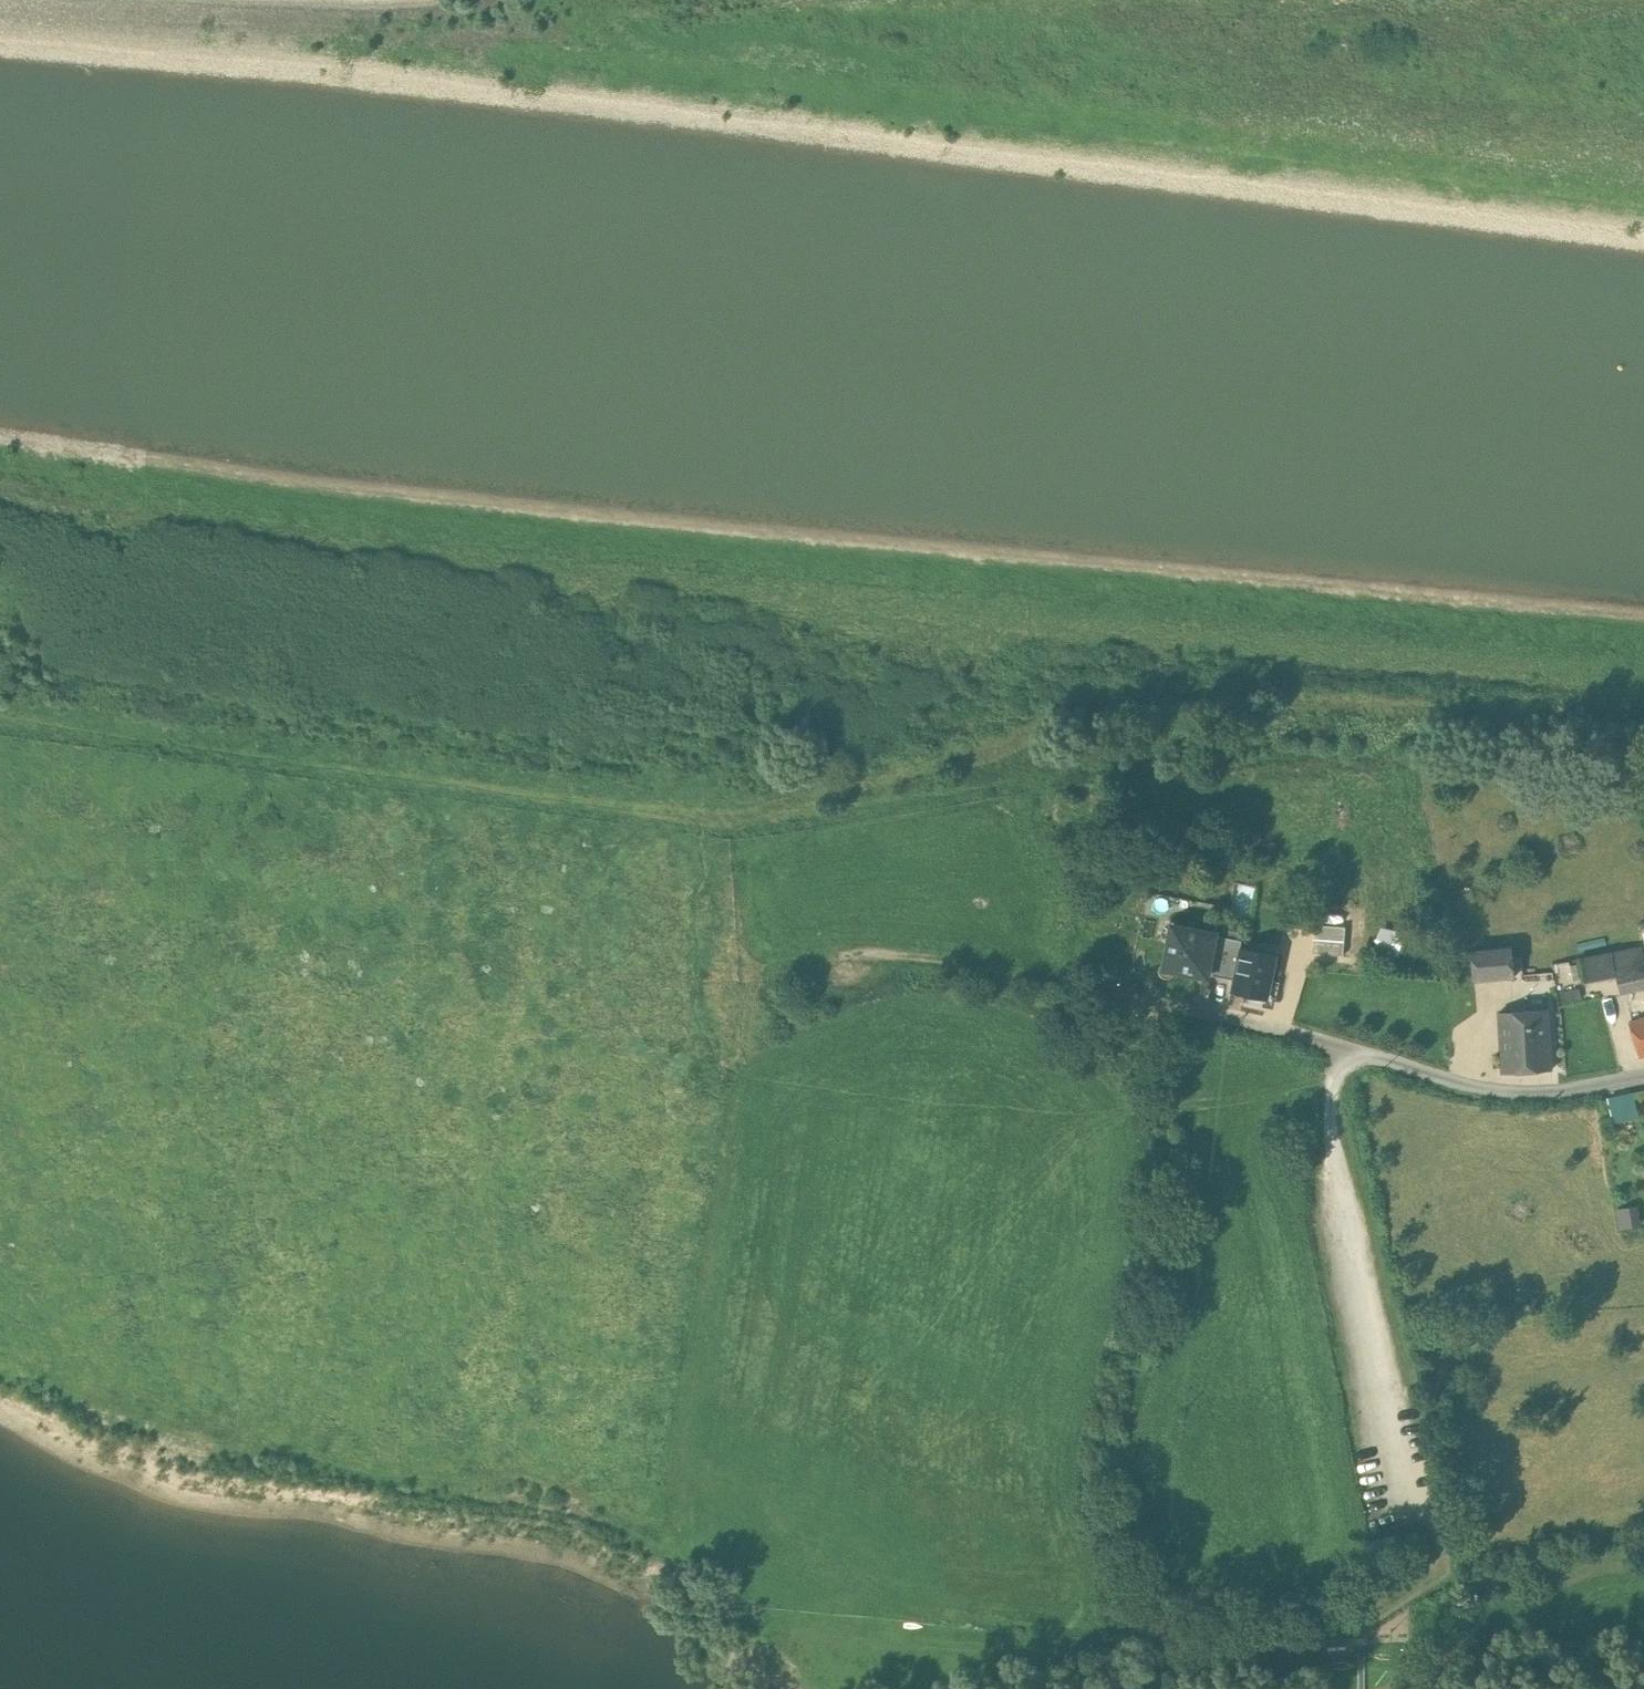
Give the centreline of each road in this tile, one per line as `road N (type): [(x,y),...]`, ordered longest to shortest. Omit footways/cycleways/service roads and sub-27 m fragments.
road 1 (residential): [(845,969),(908,957),(1256,1020),(1468,1087),(1558,1092),(1643,1075)]

